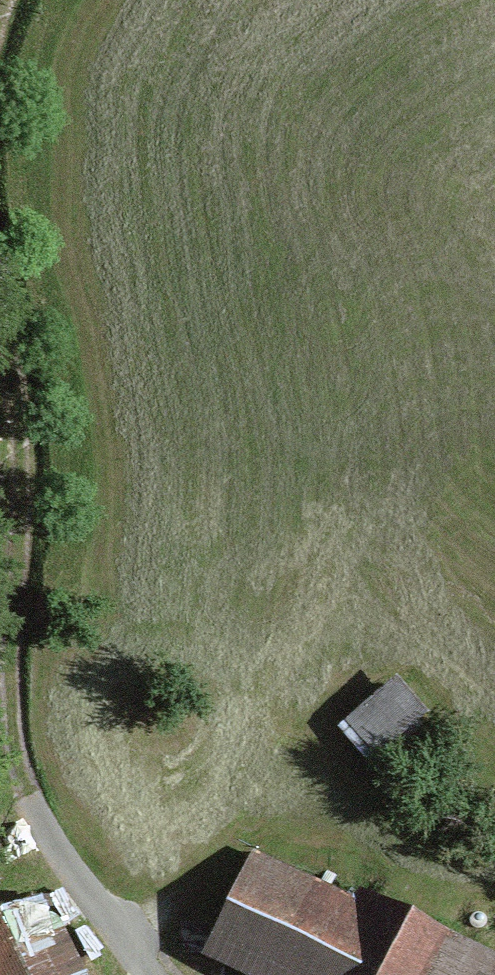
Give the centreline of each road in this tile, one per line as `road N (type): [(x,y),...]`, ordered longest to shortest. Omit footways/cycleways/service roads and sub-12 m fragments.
road 1 (track): [(26,797),(7,752),(22,440),(0,320)]
road 2 (track): [(26,797),(153,974)]

